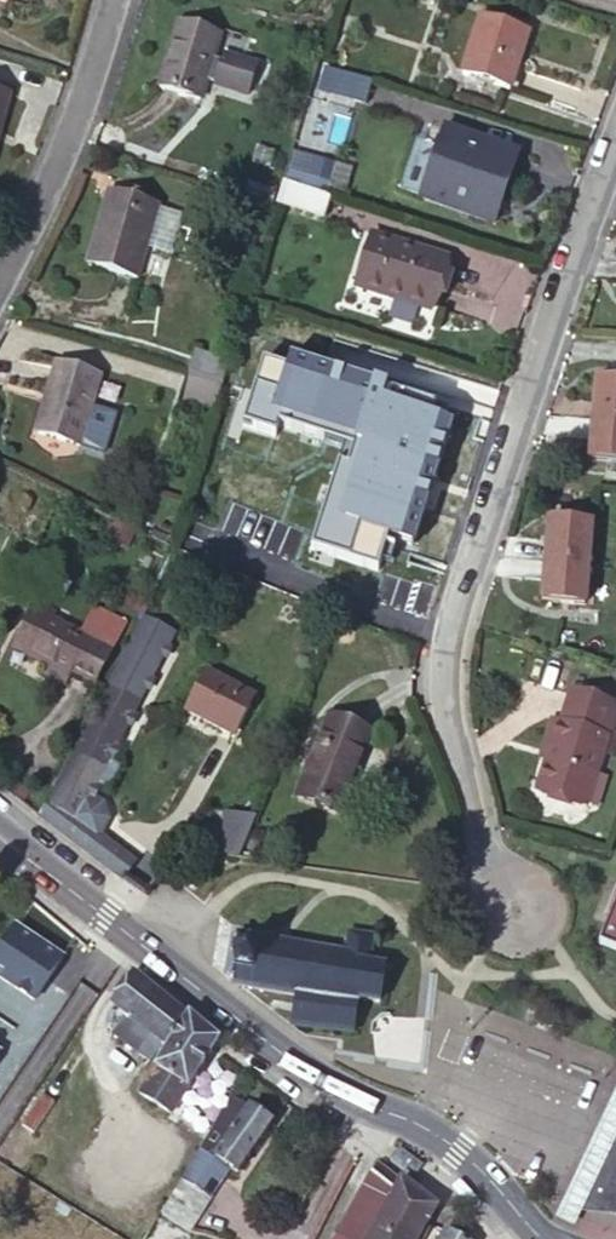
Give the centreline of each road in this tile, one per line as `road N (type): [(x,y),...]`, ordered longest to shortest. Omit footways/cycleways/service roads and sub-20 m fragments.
road 1 (residential): [(511,910),(448,714),(450,624),(615,137)]
road 2 (residential): [(547,1238),(438,1135),(299,1067),(0,832)]
road 3 (residential): [(107,0),(0,271)]

